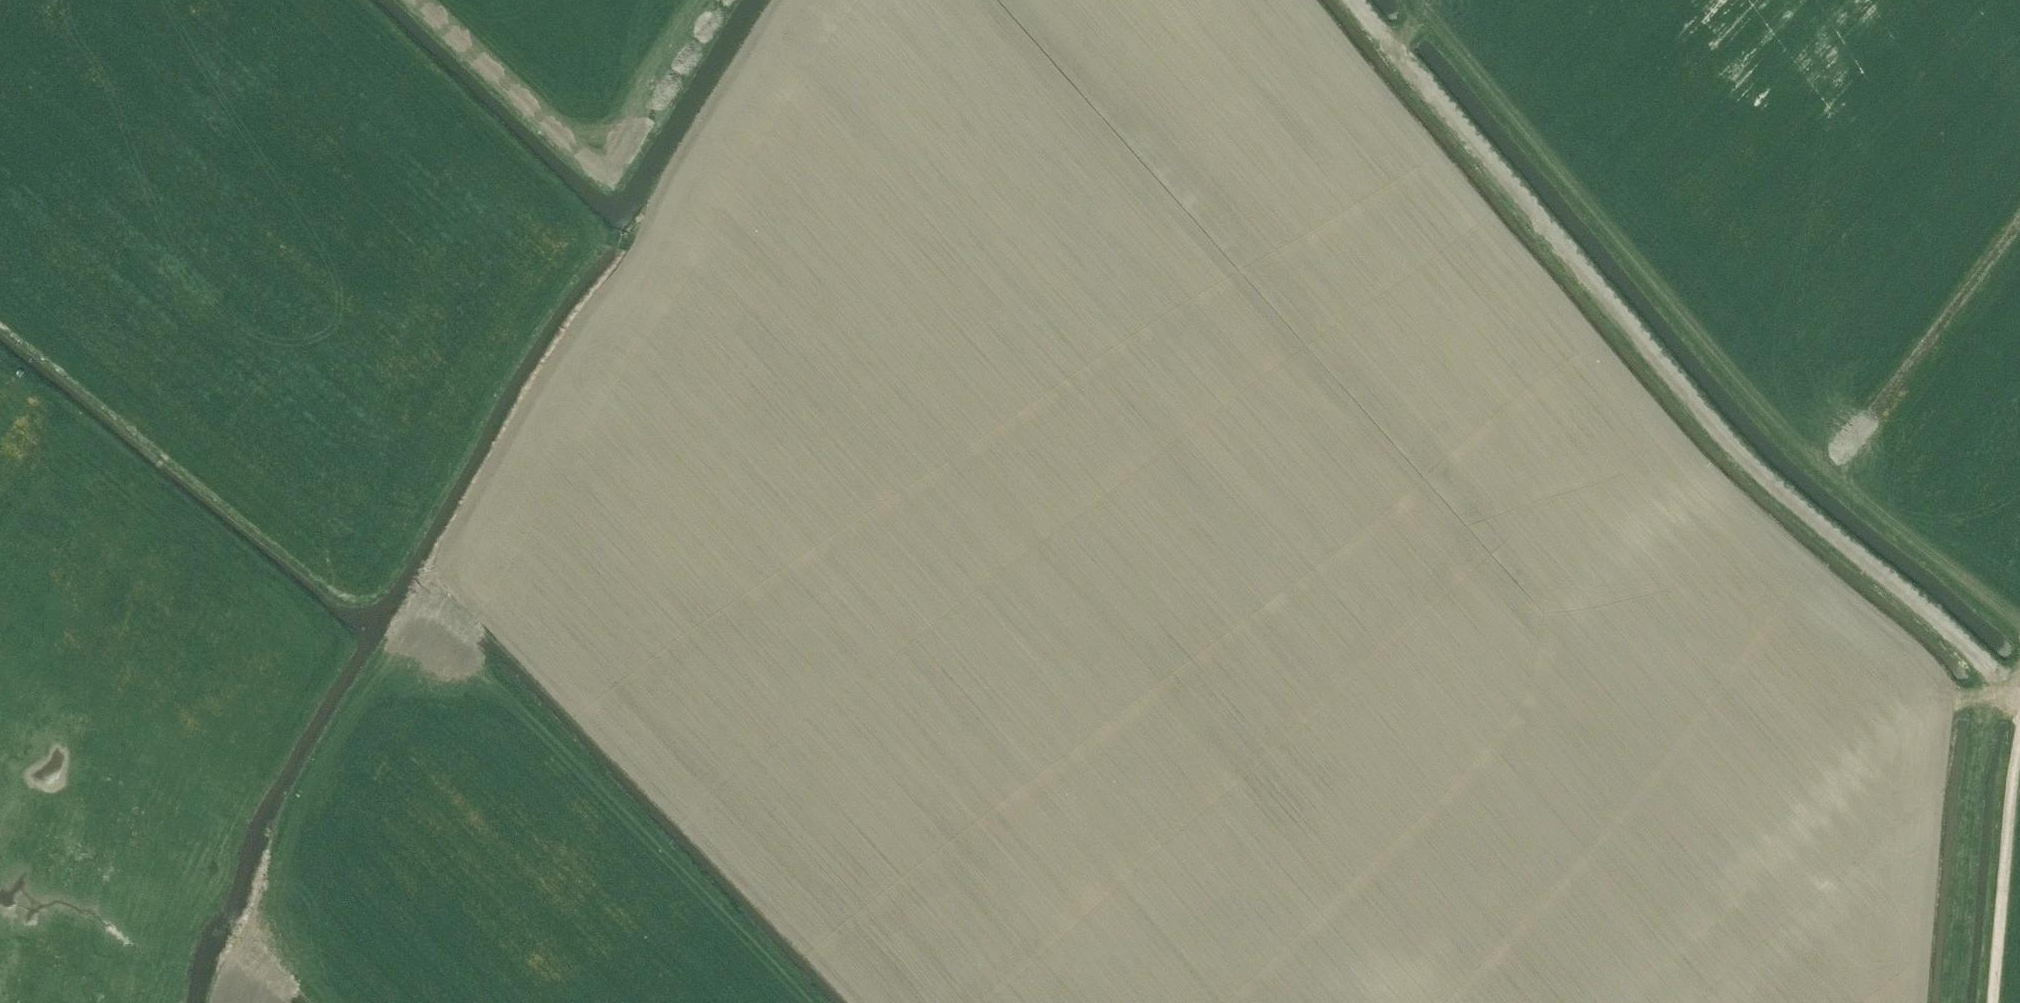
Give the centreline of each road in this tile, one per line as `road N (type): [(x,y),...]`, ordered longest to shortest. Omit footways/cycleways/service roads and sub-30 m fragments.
road 1 (track): [(1354,0),(1740,454),(1934,620),(1990,681)]
road 2 (track): [(2019,739),(1992,1002)]

